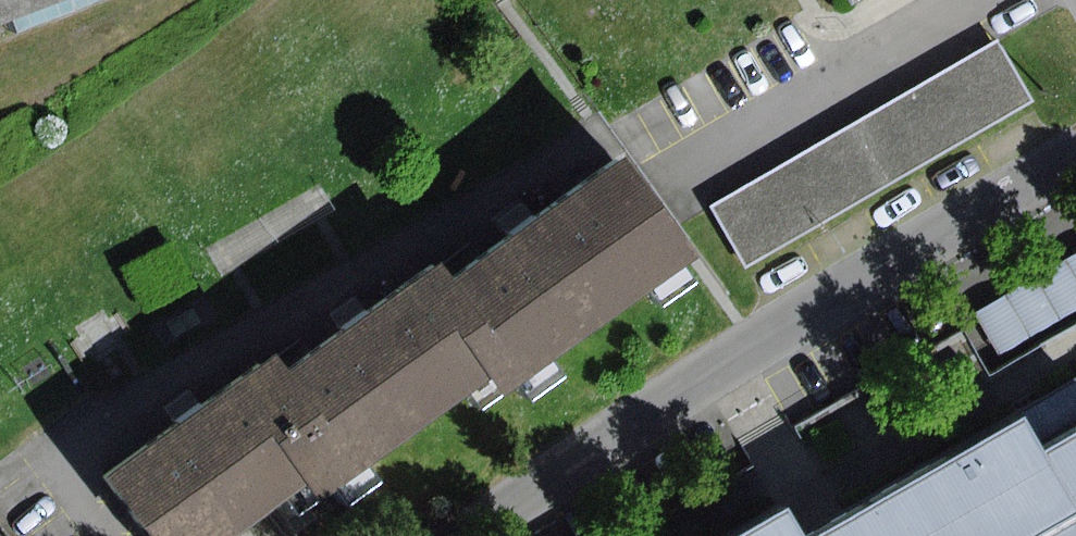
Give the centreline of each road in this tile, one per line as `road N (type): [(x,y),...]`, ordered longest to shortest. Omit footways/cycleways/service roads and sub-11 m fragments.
road 1 (residential): [(1075,159),(676,398),(480,535)]

